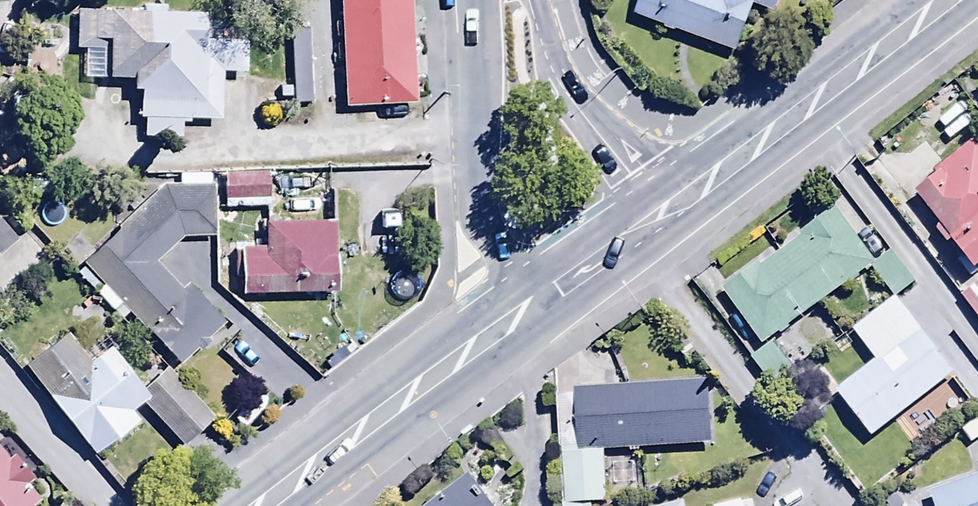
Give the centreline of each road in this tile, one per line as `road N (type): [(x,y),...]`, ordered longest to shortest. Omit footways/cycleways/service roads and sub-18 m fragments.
road 1 (secondary): [(947,0),(671,208)]
road 2 (secondary): [(539,304),(271,505)]
road 3 (tertiary): [(539,304),(487,218),(477,0)]
road 4 (tertiary): [(539,0),(579,108),(671,208)]
road 5 (secondary): [(671,208),(539,304)]

